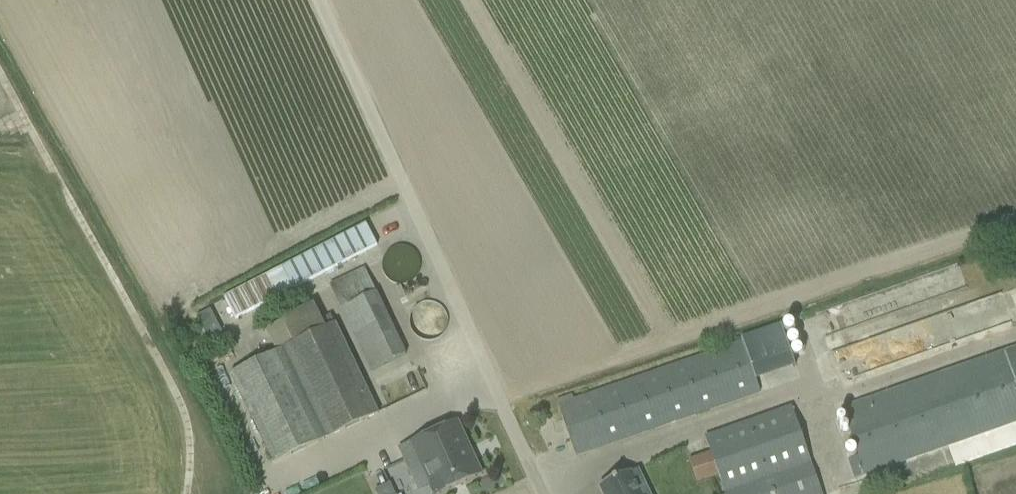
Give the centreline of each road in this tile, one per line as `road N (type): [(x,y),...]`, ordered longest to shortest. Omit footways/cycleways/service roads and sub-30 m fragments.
road 1 (unclassified): [(549,493),(476,341)]

